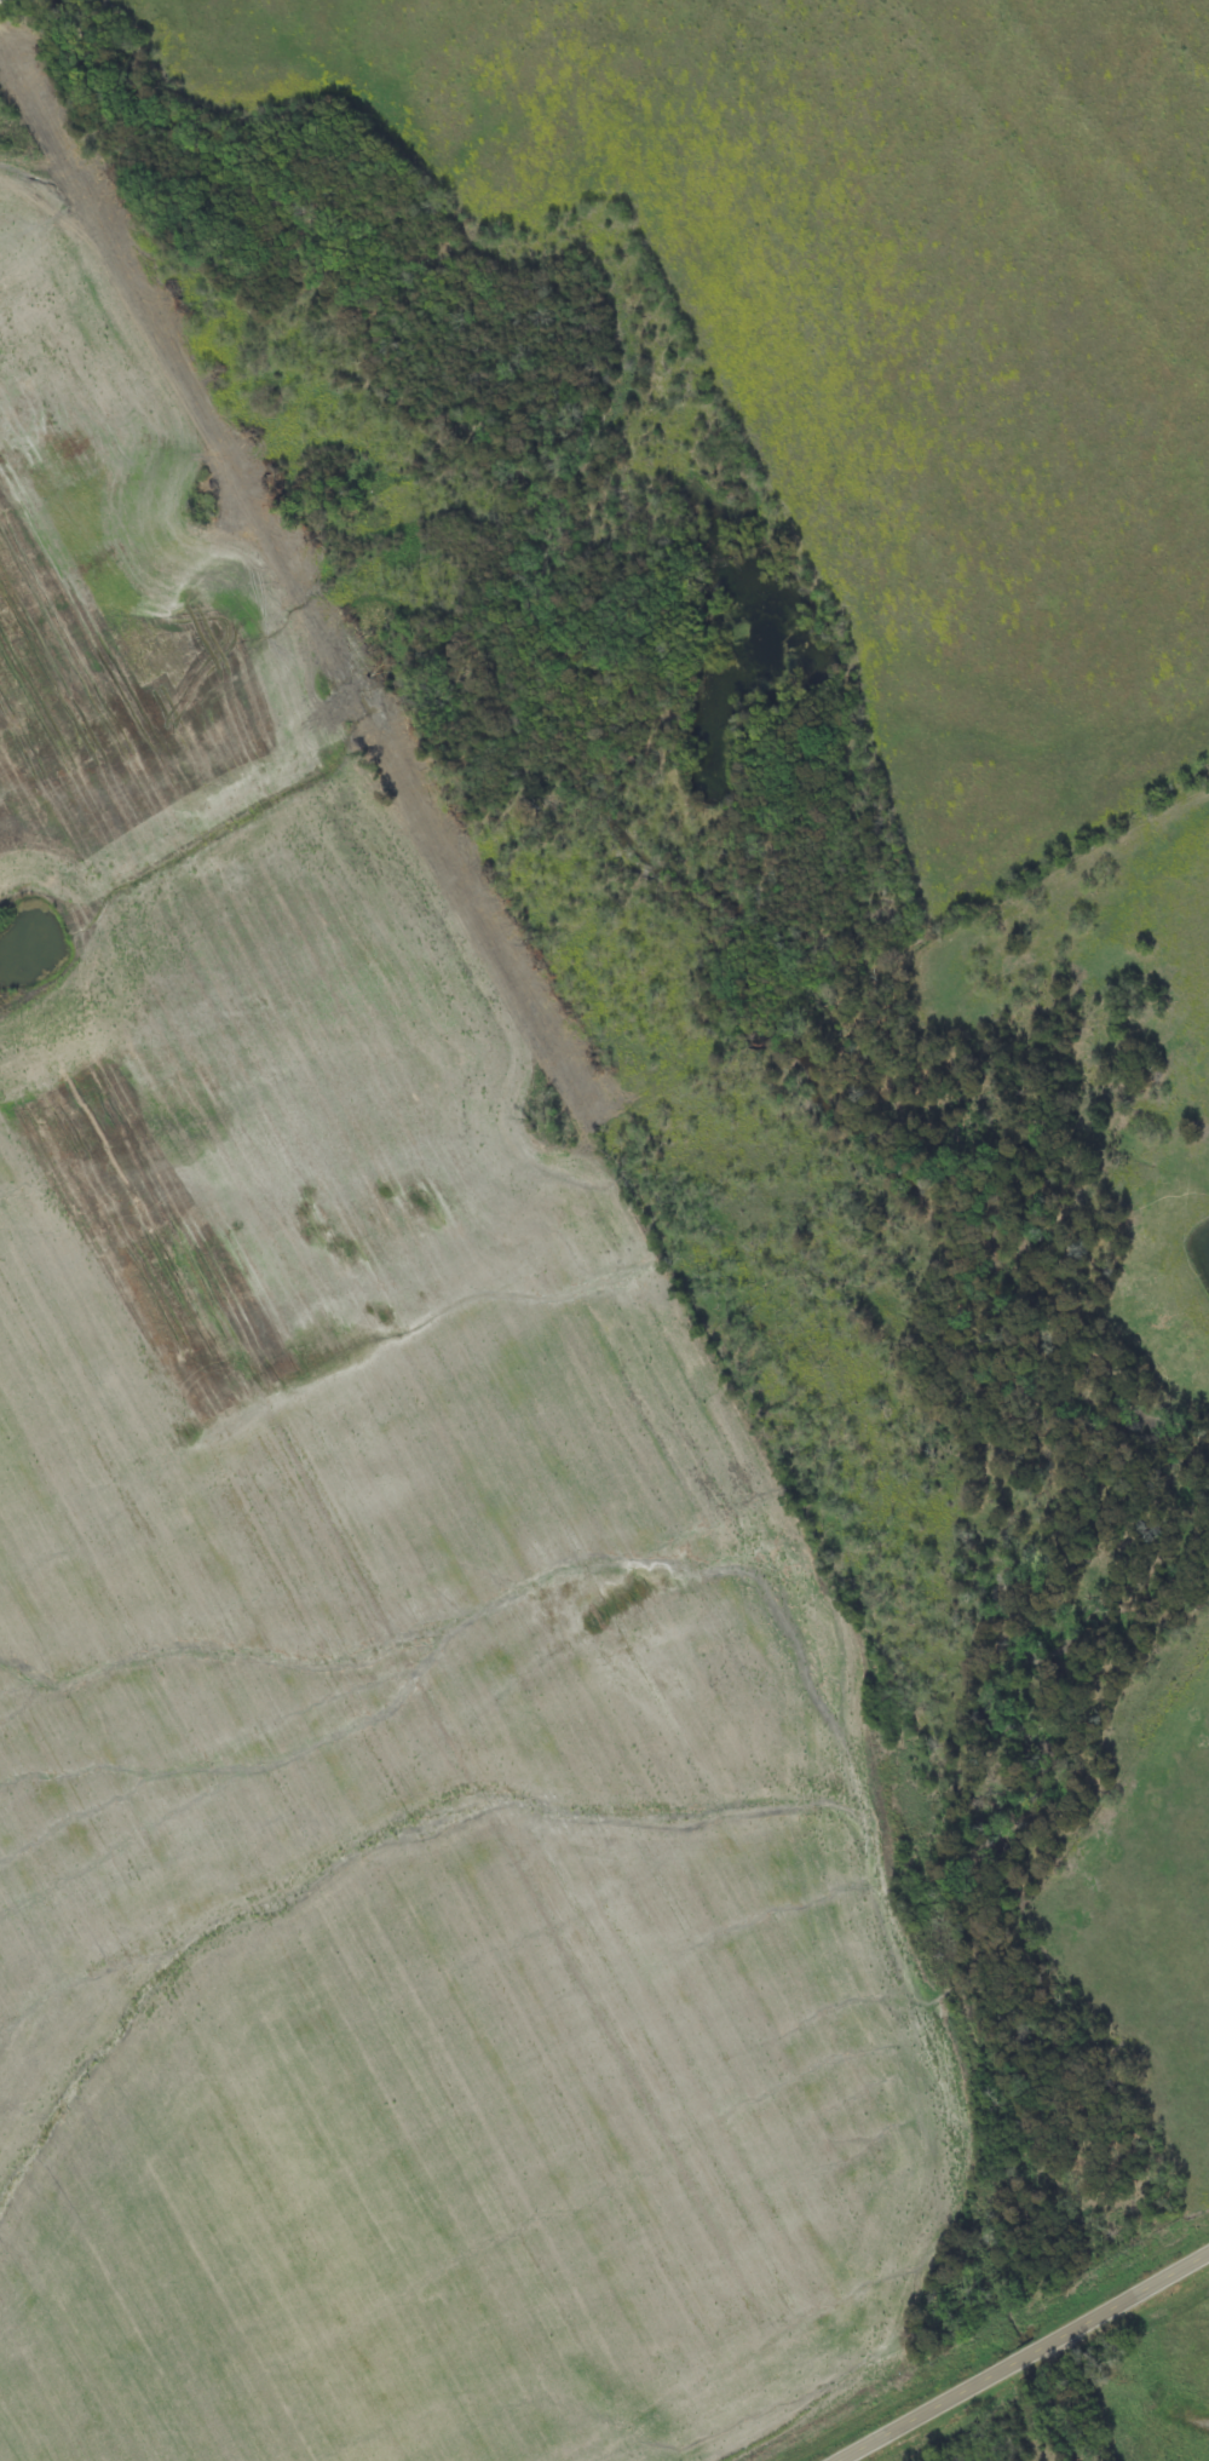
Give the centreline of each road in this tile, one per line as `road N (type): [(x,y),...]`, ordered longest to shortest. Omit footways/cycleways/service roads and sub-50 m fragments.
road 1 (secondary): [(838,2460),(1208,2255)]

